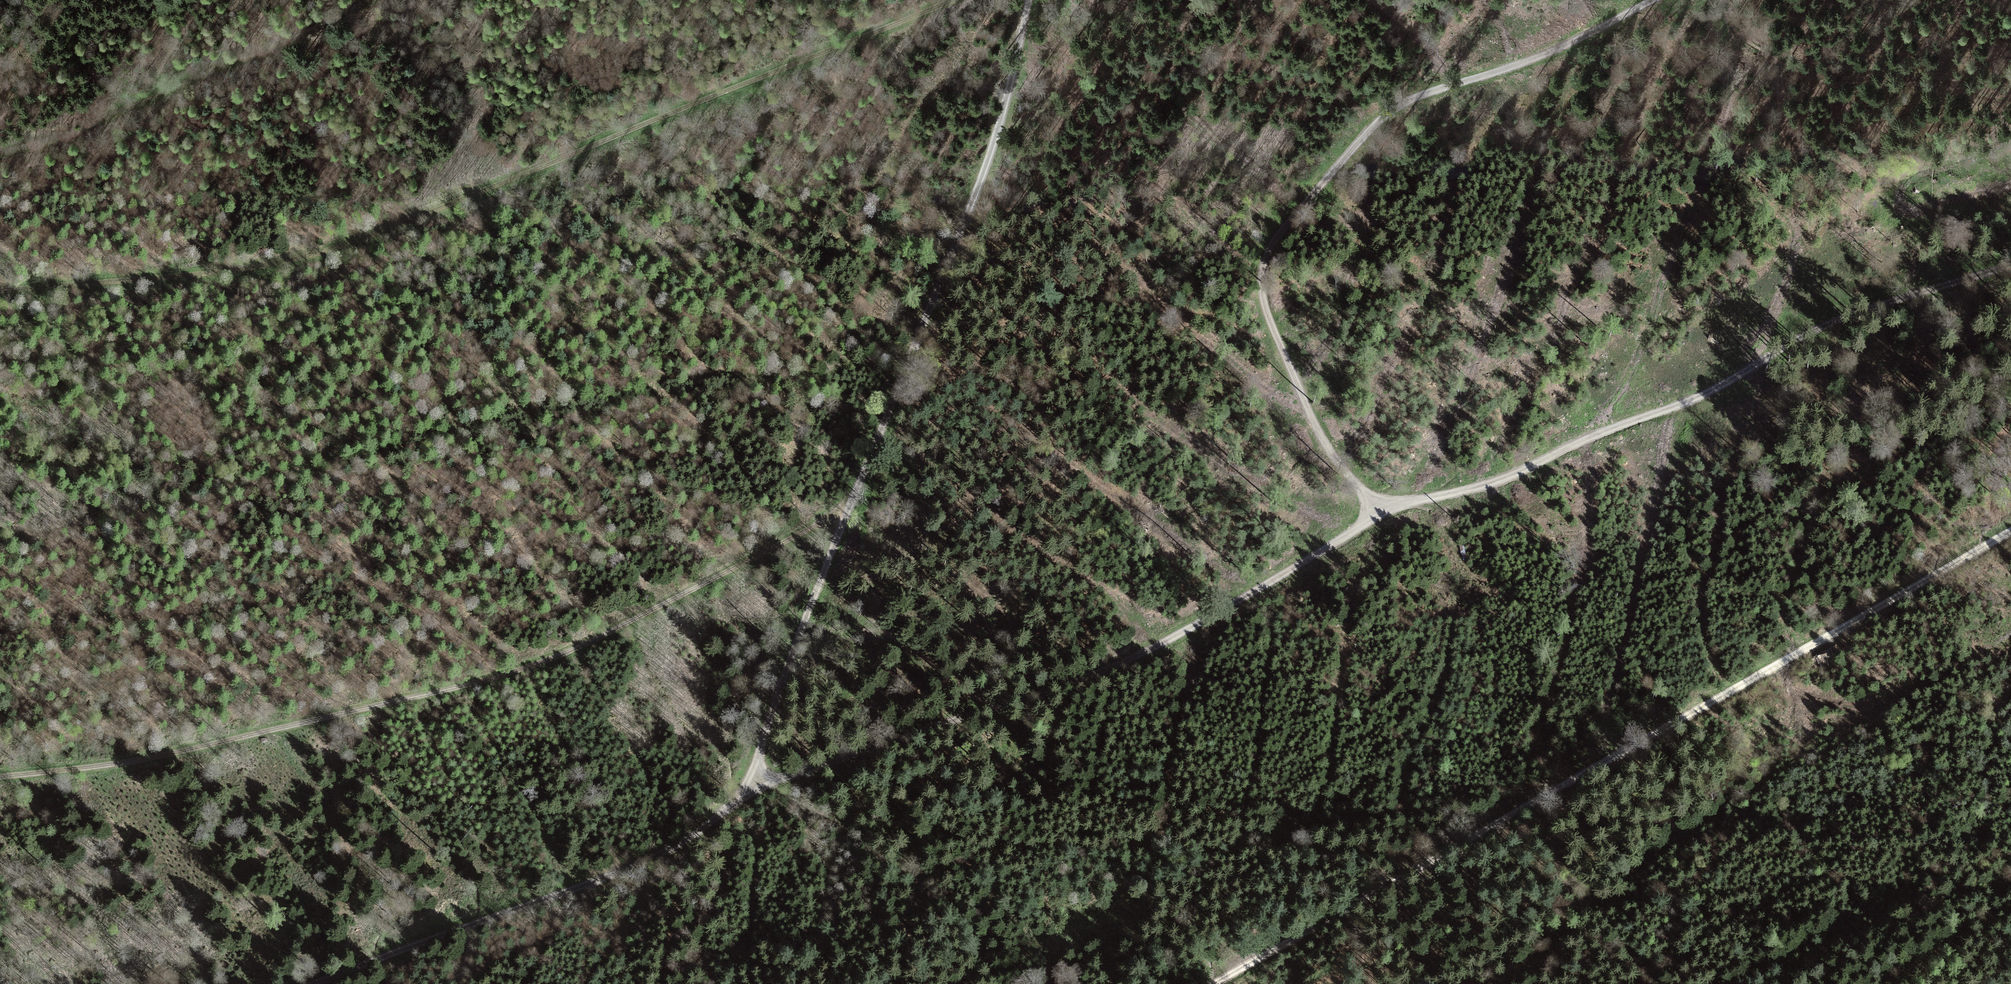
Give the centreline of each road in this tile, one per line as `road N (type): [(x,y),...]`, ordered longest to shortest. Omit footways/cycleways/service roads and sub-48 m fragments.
road 1 (track): [(0,290),(267,265),(367,239),(949,0)]
road 2 (track): [(1205,983),(2010,527)]
road 3 (track): [(847,506),(531,667),(202,749),(0,778)]
road 4 (track): [(1030,0),(994,147),(847,506),(748,791)]
road 5 (track): [(1380,511),(1326,445),(1267,320),(1259,288),(1273,241),(1378,120),(1658,0)]
road 6 (track): [(2010,266),(1882,308),(1500,480),(1380,511)]
road 7 (track): [(1380,511),(1302,564),(1102,670),(797,773)]
road 8 (track): [(748,791),(661,853),(311,983)]
road 9 (track): [(945,791),(1404,870)]
road 10 (track): [(0,155),(84,129),(368,0)]
road 11 (track): [(1545,792),(1557,874),(1629,983)]

